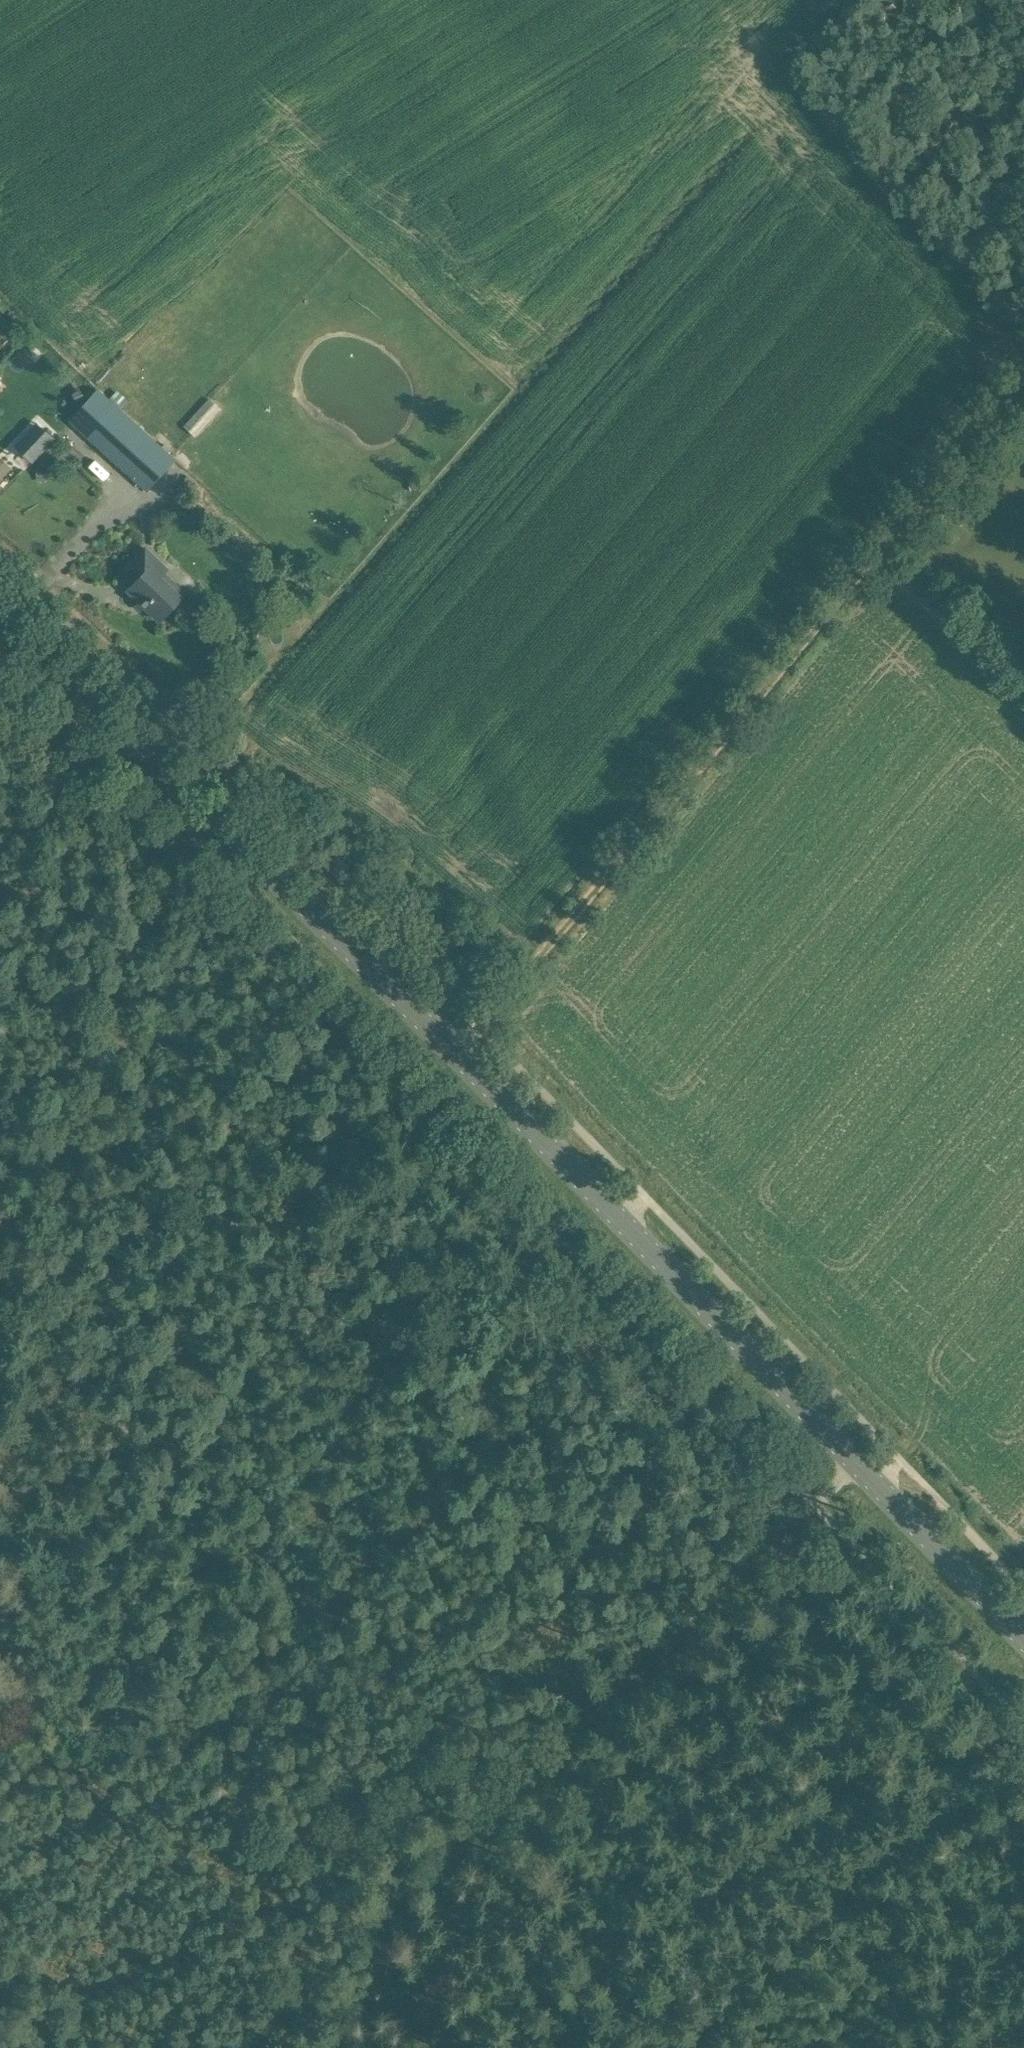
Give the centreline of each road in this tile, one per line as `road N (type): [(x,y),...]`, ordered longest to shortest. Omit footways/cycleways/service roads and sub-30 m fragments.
road 1 (secondary): [(1023,1649),(128,728),(0,607)]
road 2 (track): [(446,1054),(479,1029),(1023,391)]
road 3 (track): [(1023,328),(789,84)]

